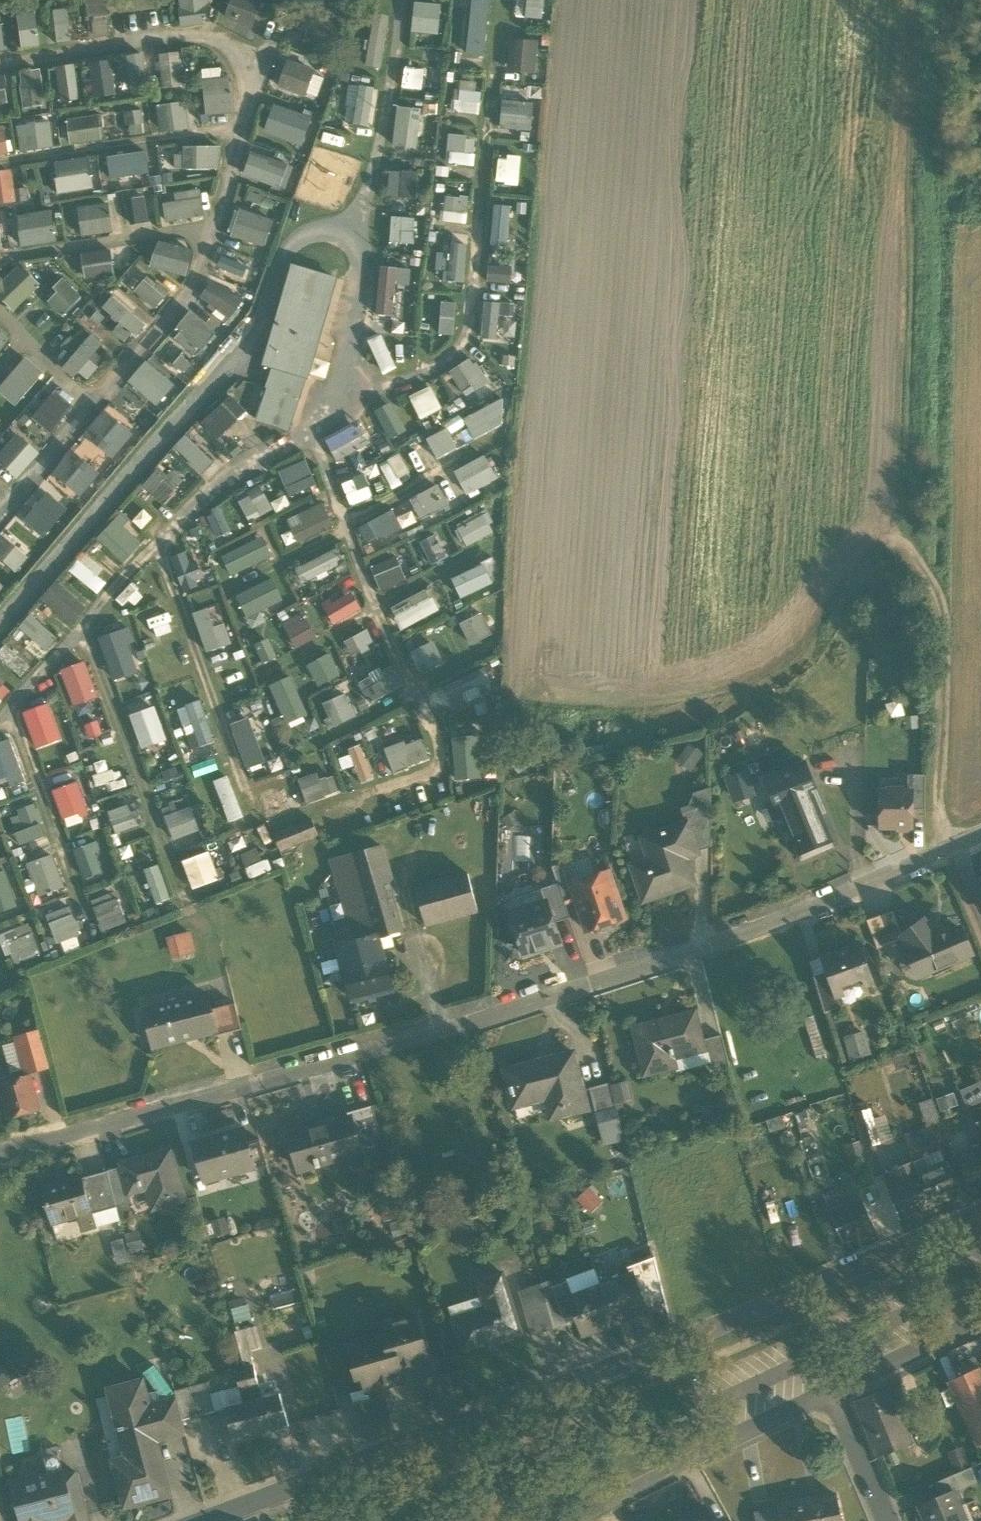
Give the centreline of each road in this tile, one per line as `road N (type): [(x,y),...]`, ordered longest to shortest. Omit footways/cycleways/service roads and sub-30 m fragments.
road 1 (residential): [(0,1152),(752,929),(980,833)]
road 2 (residential): [(225,1520),(980,1213)]
road 3 (residential): [(831,1395),(575,1520)]
road 4 (residential): [(980,1323),(831,1395)]
road 5 (residential): [(831,1395),(888,1520)]

